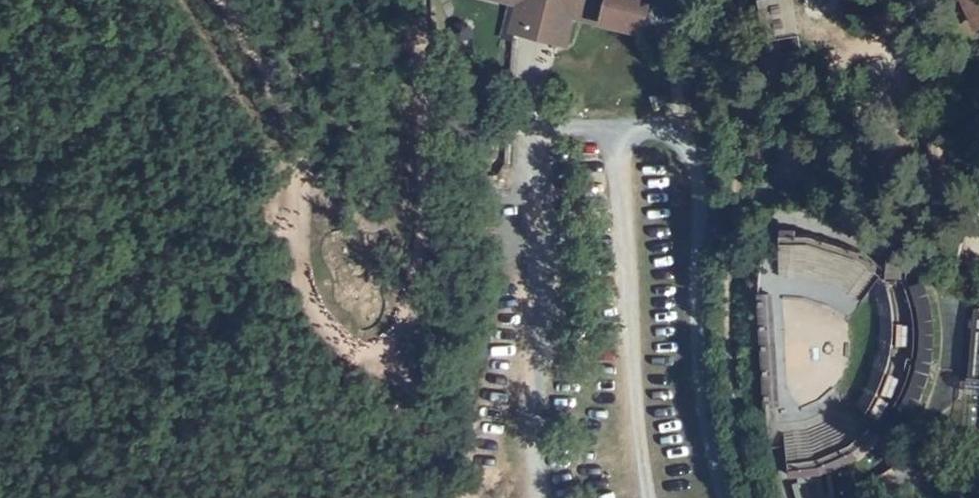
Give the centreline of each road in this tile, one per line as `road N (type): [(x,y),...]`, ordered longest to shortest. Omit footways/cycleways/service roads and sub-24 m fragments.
road 1 (track): [(759,497),(748,465),(734,318),(726,0)]

